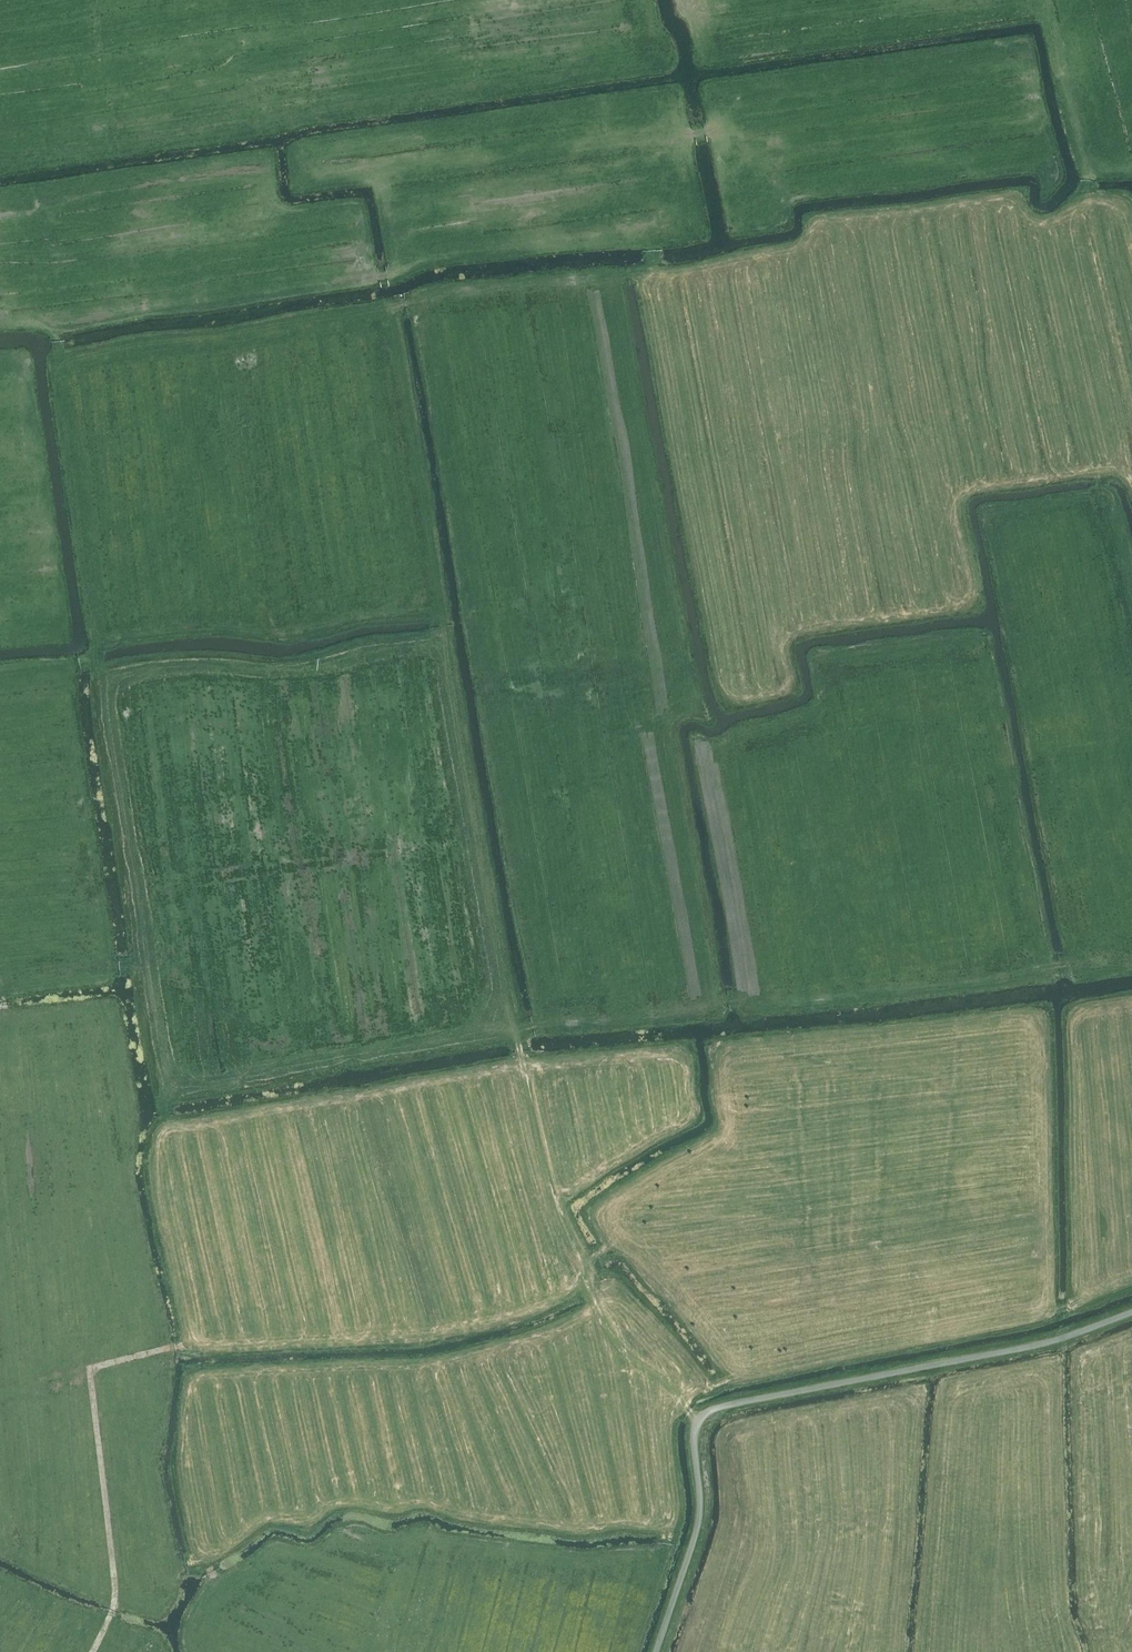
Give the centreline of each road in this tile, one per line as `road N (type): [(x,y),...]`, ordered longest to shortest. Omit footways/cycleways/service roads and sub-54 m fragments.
road 1 (unclassified): [(656,1651),(698,1522),(699,1419),(1076,1339),(1131,1316)]

